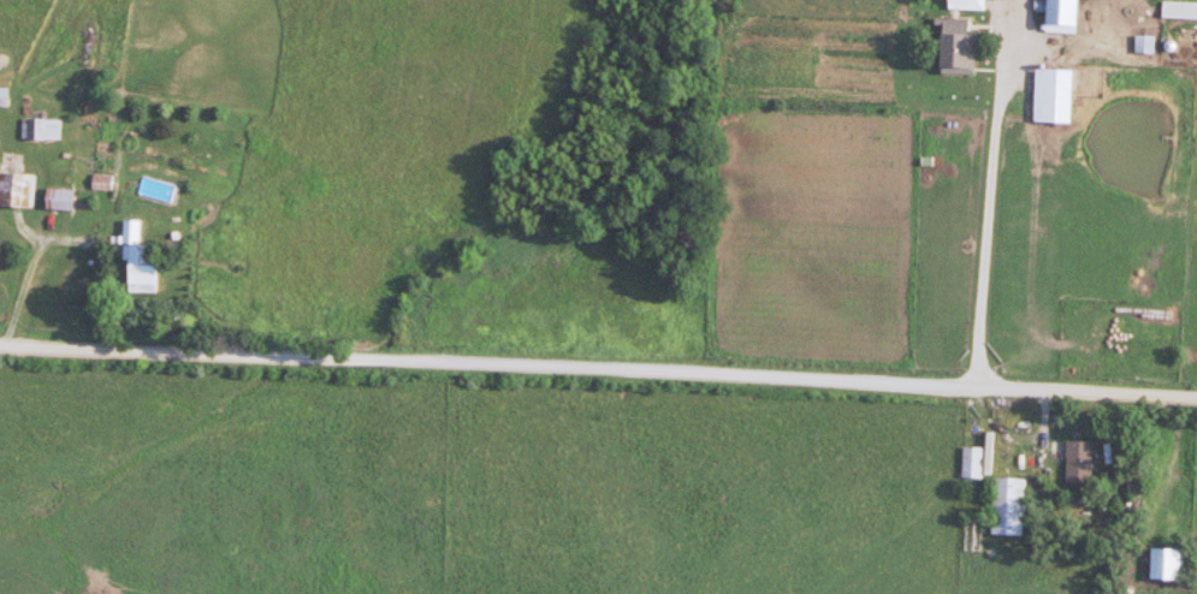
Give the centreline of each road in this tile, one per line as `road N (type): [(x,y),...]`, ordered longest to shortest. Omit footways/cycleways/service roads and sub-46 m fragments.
road 1 (residential): [(1196,399),(0,347)]
road 2 (residential): [(1004,0),(978,387),(999,423),(1041,435),(1056,391)]

